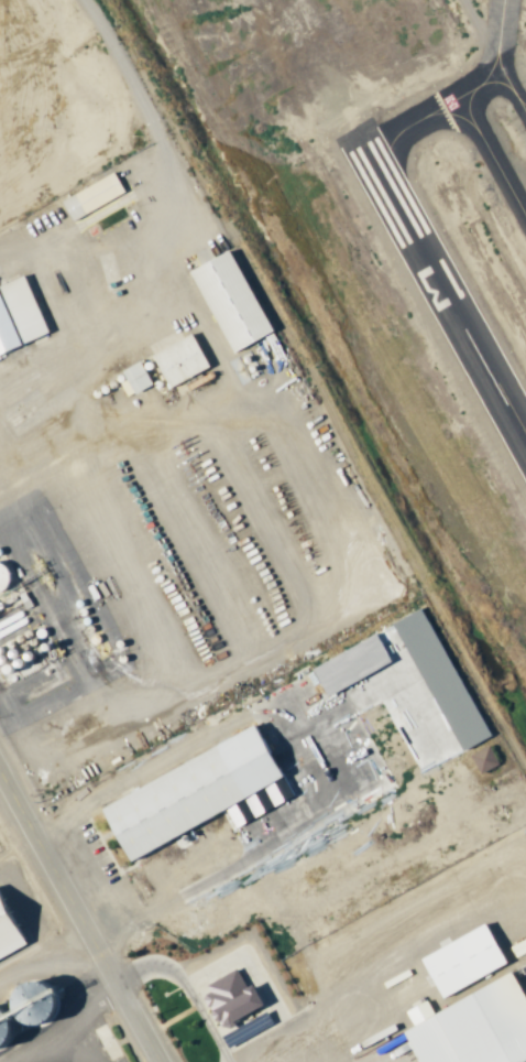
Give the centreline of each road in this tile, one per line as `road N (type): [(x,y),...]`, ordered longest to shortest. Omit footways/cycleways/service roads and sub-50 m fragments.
road 1 (residential): [(156,1061),(0,773)]

